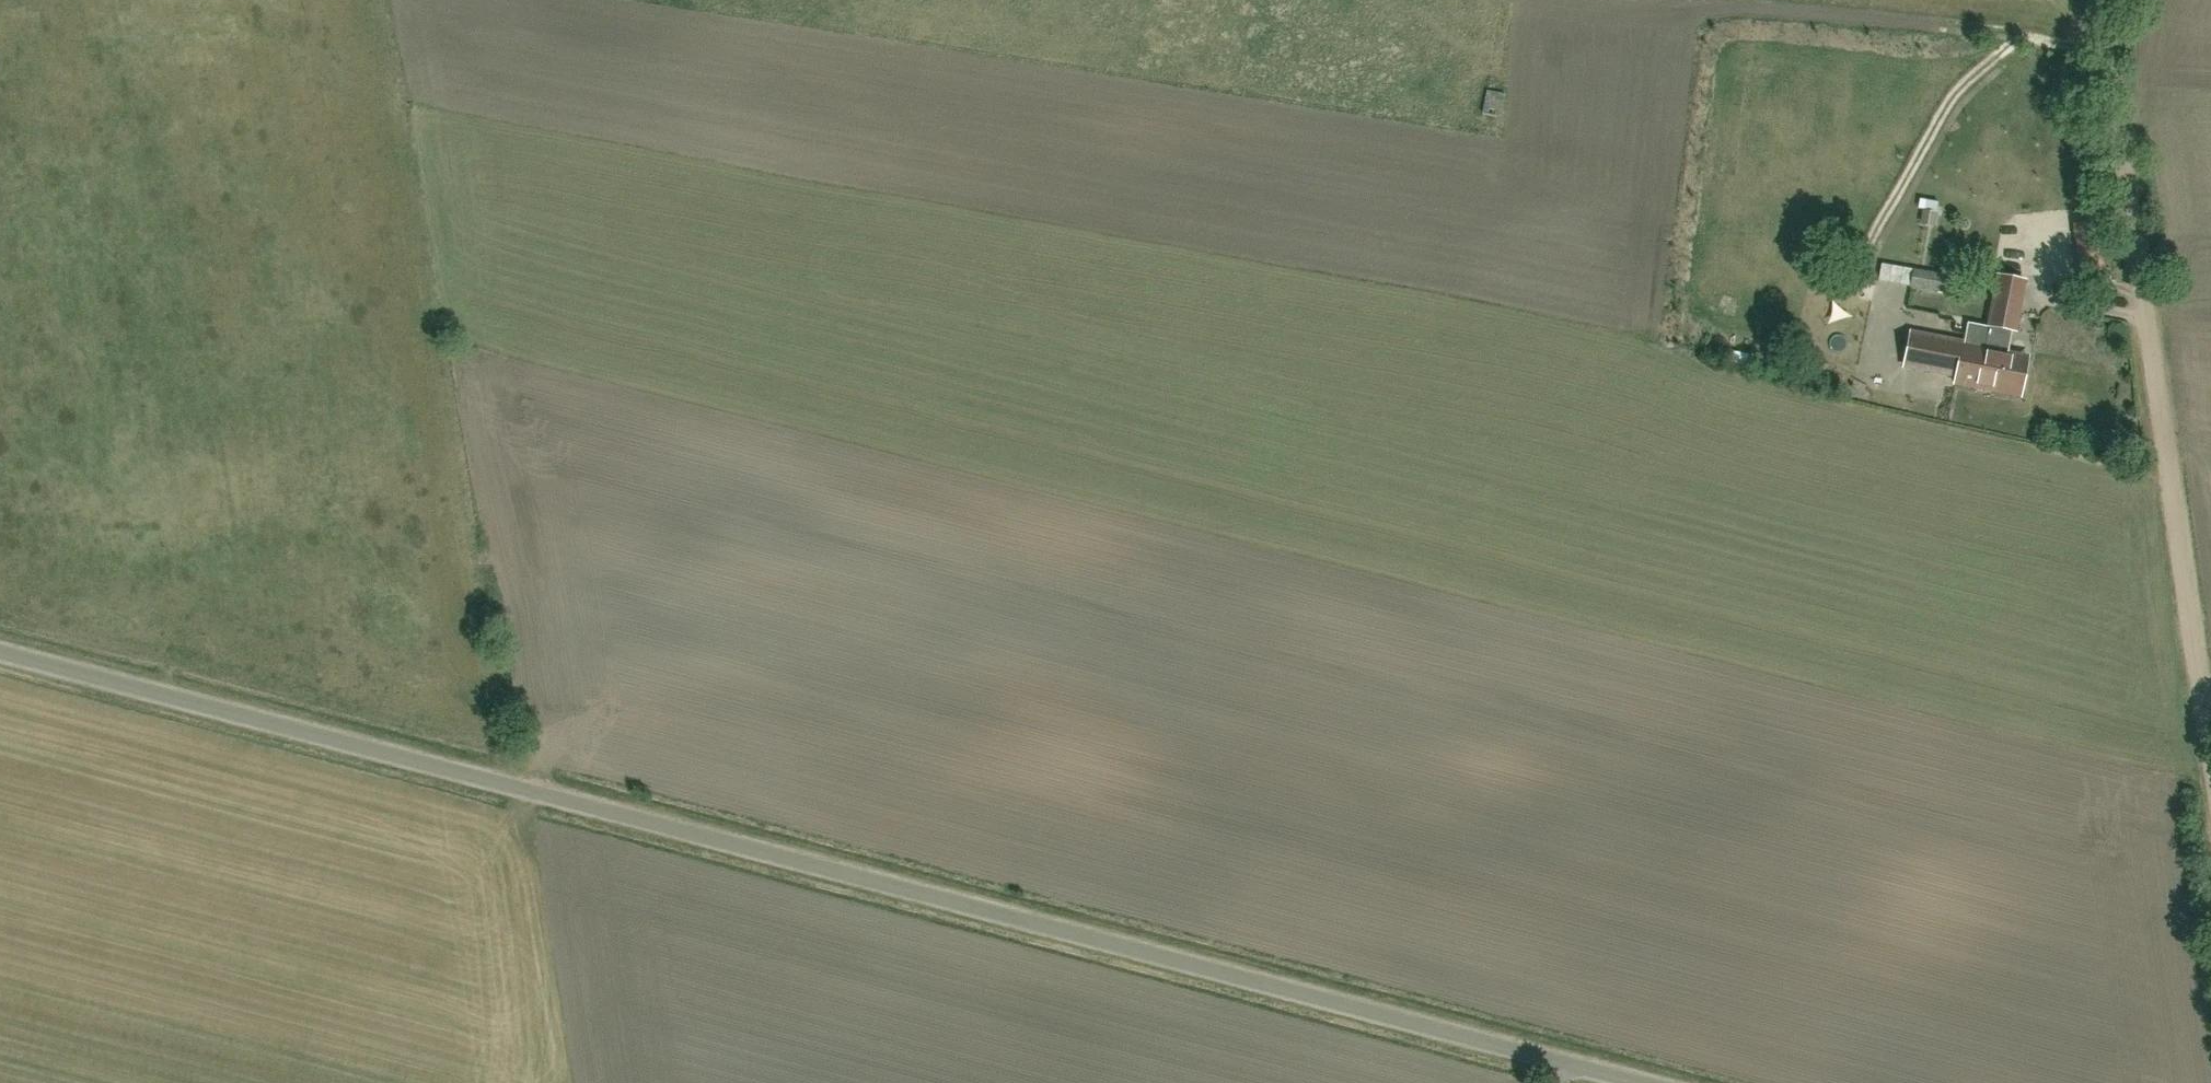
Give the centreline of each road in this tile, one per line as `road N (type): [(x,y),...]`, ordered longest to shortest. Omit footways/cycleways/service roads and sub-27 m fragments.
road 1 (unclassified): [(1643,1082),(0,651)]
road 2 (track): [(2140,250),(2210,734)]

